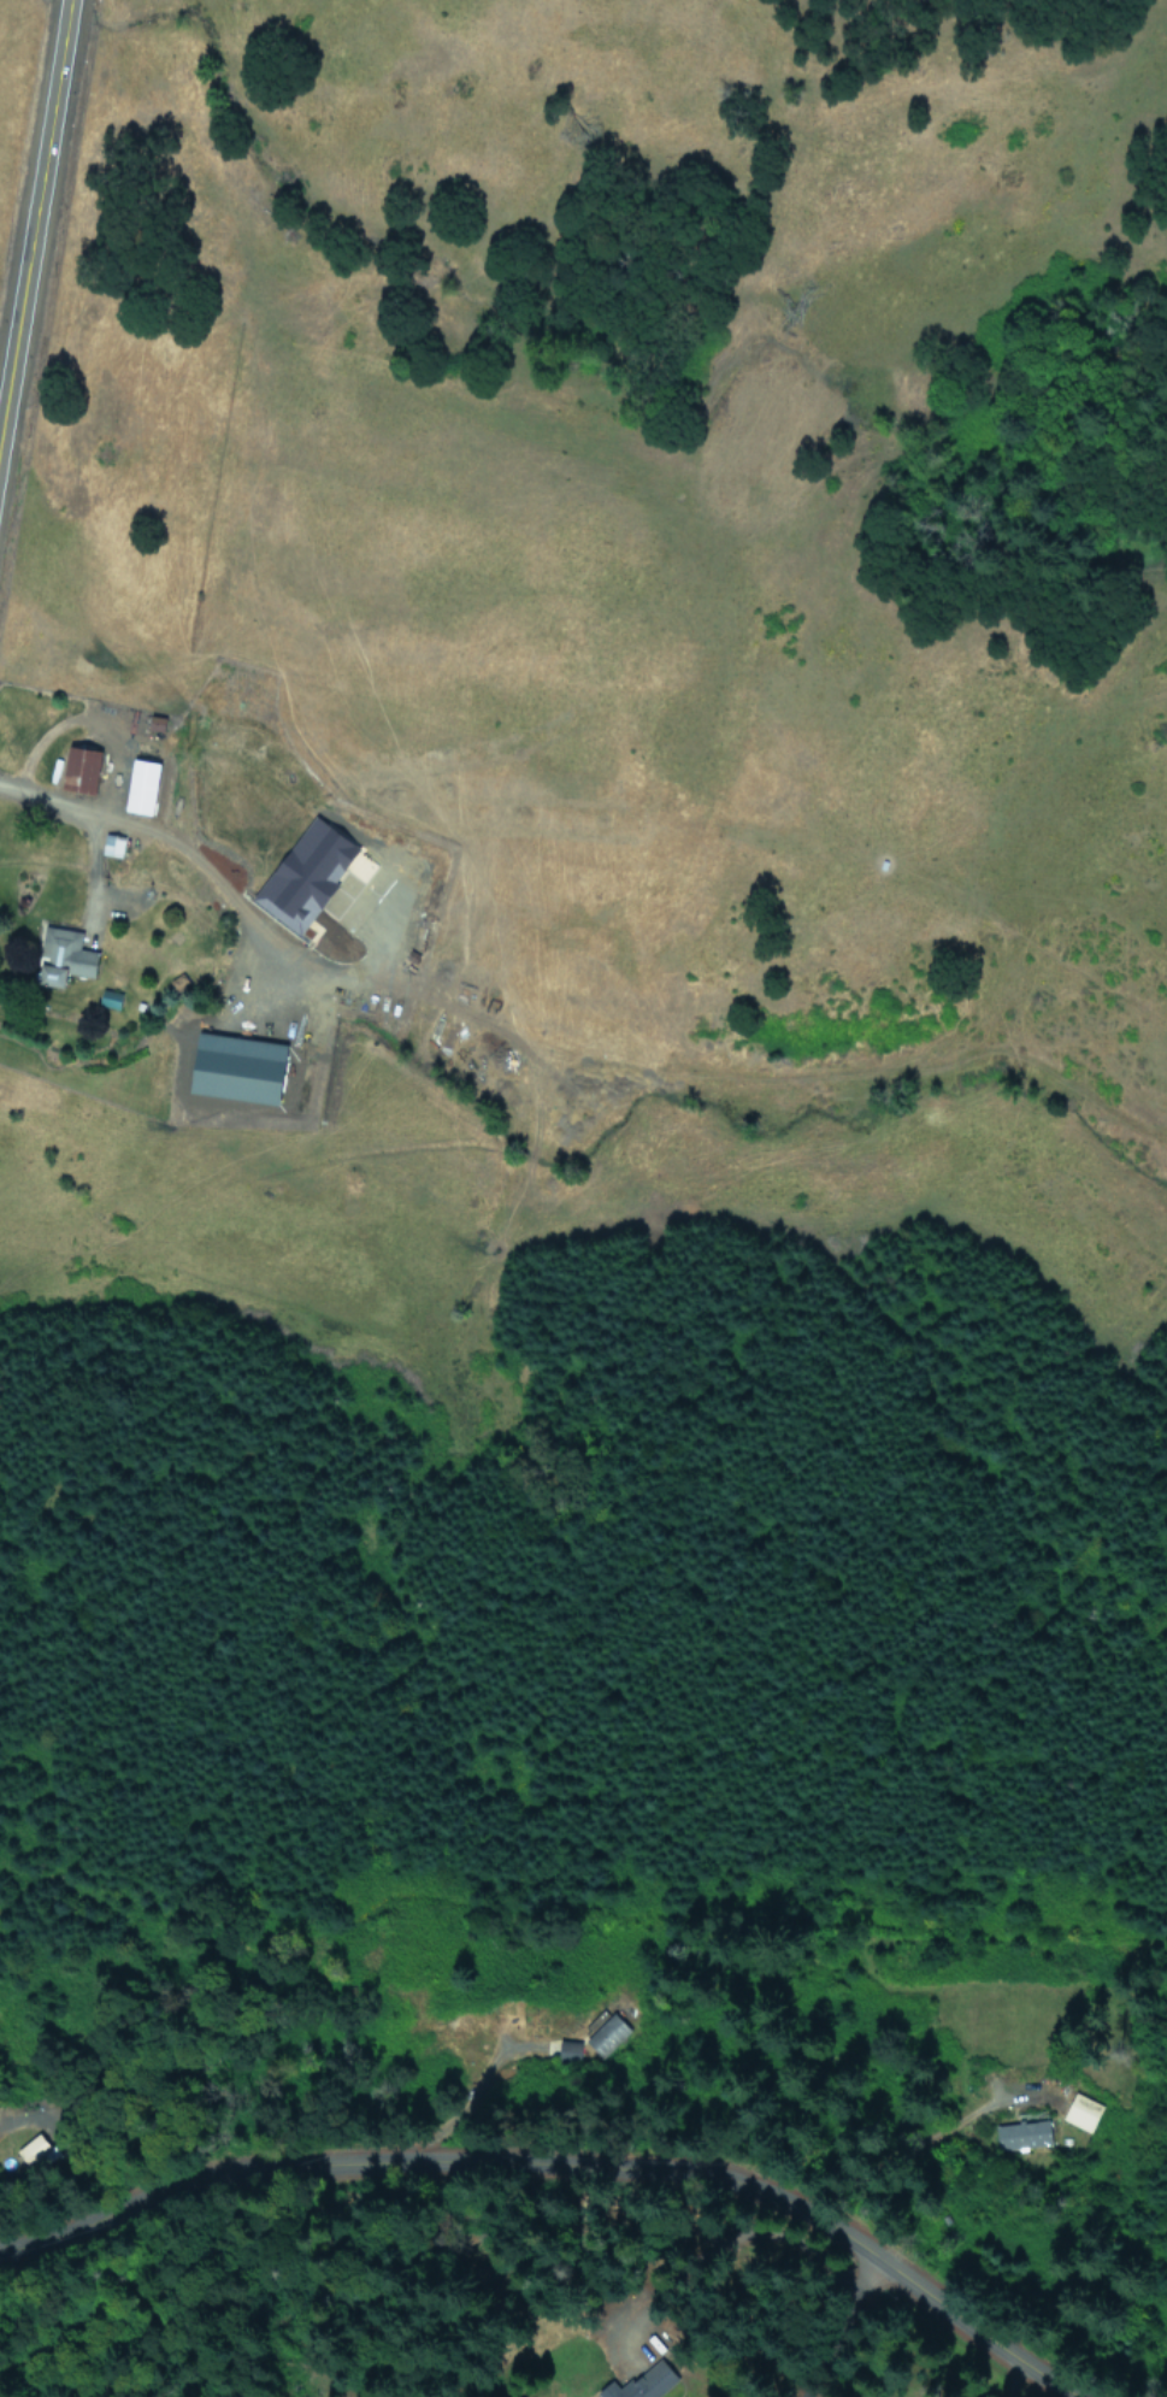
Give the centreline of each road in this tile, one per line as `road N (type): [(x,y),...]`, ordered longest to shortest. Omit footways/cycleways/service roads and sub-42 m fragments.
road 1 (residential): [(0,2235),(128,2186),(329,2144),(643,2140),(786,2184),(1108,2396)]
road 2 (secondary): [(67,0),(0,416)]
road 3 (residential): [(668,2150),(620,2238),(578,2396)]

